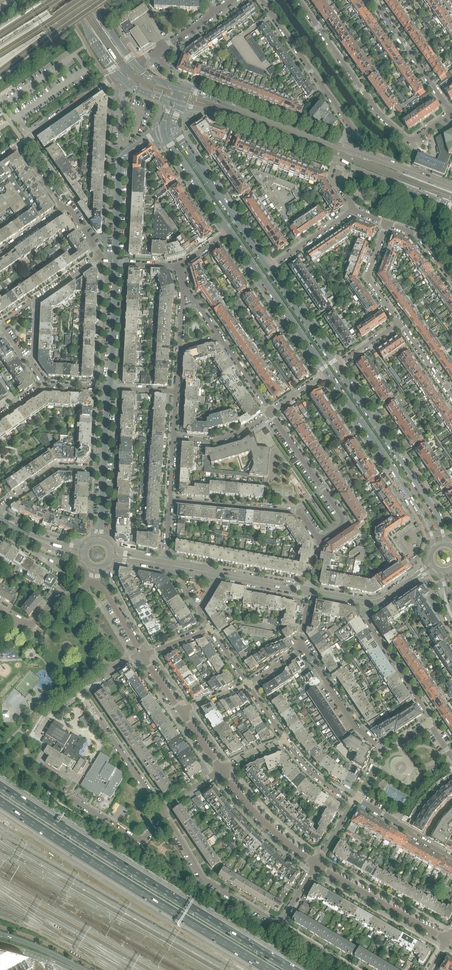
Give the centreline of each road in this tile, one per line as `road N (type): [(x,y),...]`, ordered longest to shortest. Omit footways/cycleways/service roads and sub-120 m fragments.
road 1 (motorway): [(293,969),(0,786)]
road 2 (motorway): [(0,802),(269,969)]
road 3 (residential): [(298,0),(380,116),(406,139),(451,113)]
road 4 (secondary): [(447,544),(431,504),(337,366)]
road 5 (residential): [(348,150),(354,132),(261,0)]
road 6 (secondary): [(327,373),(427,523)]
road 7 (secondary): [(230,231),(327,373)]
road 8 (residential): [(279,926),(203,878),(162,811)]
road 9 (secondary): [(270,268),(175,129)]
road 10 (residential): [(320,540),(300,512),(170,500)]
road 11 (residential): [(320,540),(343,521),(271,412)]
road 12 (tertiary): [(116,264),(120,162),(165,130)]
road 13 (residential): [(447,940),(316,865)]
road 14 (residential): [(0,159),(119,76)]
road 15 (residential): [(162,811),(80,693)]
road 16 (residential): [(431,722),(365,619),(367,603)]
road 17 (residential): [(451,113),(372,0)]
road 18 (secondary): [(209,111),(336,158)]
road 19 (residential): [(209,111),(336,158)]
road 20 (residential): [(316,865),(265,823),(221,771)]
road 21 (residential): [(383,752),(354,724),(304,647)]
road 22 (secondary): [(339,148),(218,102)]
road 23 (residential): [(339,148),(218,102)]
road 24 (tertiary): [(109,388),(116,264)]
road 25 (secondary): [(165,130),(230,231)]
road 26 (residential): [(0,510),(54,466),(104,469)]

